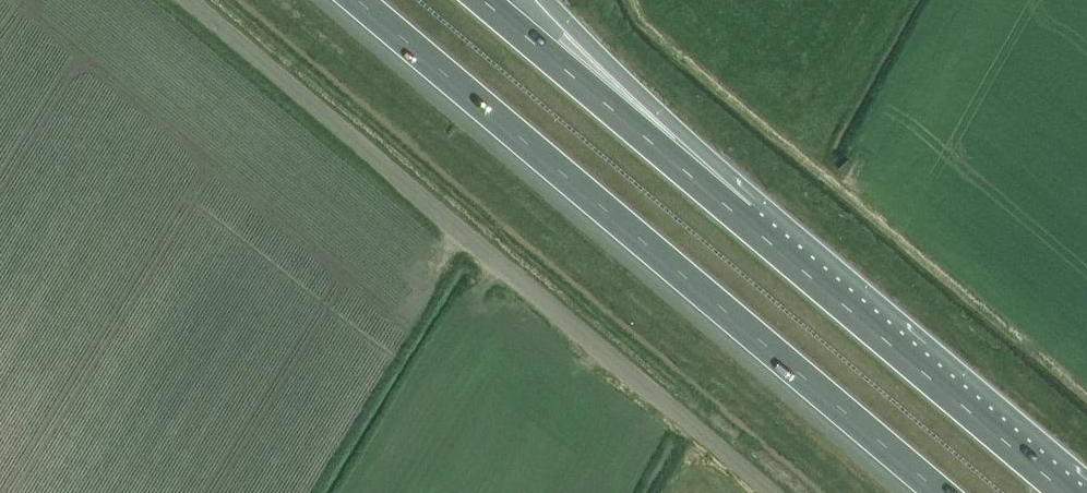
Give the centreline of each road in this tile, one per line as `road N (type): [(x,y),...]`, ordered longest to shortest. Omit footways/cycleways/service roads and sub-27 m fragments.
road 1 (motorway): [(345,0),(934,492)]
road 2 (unclassified): [(769,492),(189,0)]
road 3 (motorway): [(1065,492),(746,225)]
road 4 (motorway): [(746,225),(481,0)]
road 5 (motorway): [(746,225),(645,99),(546,0)]

